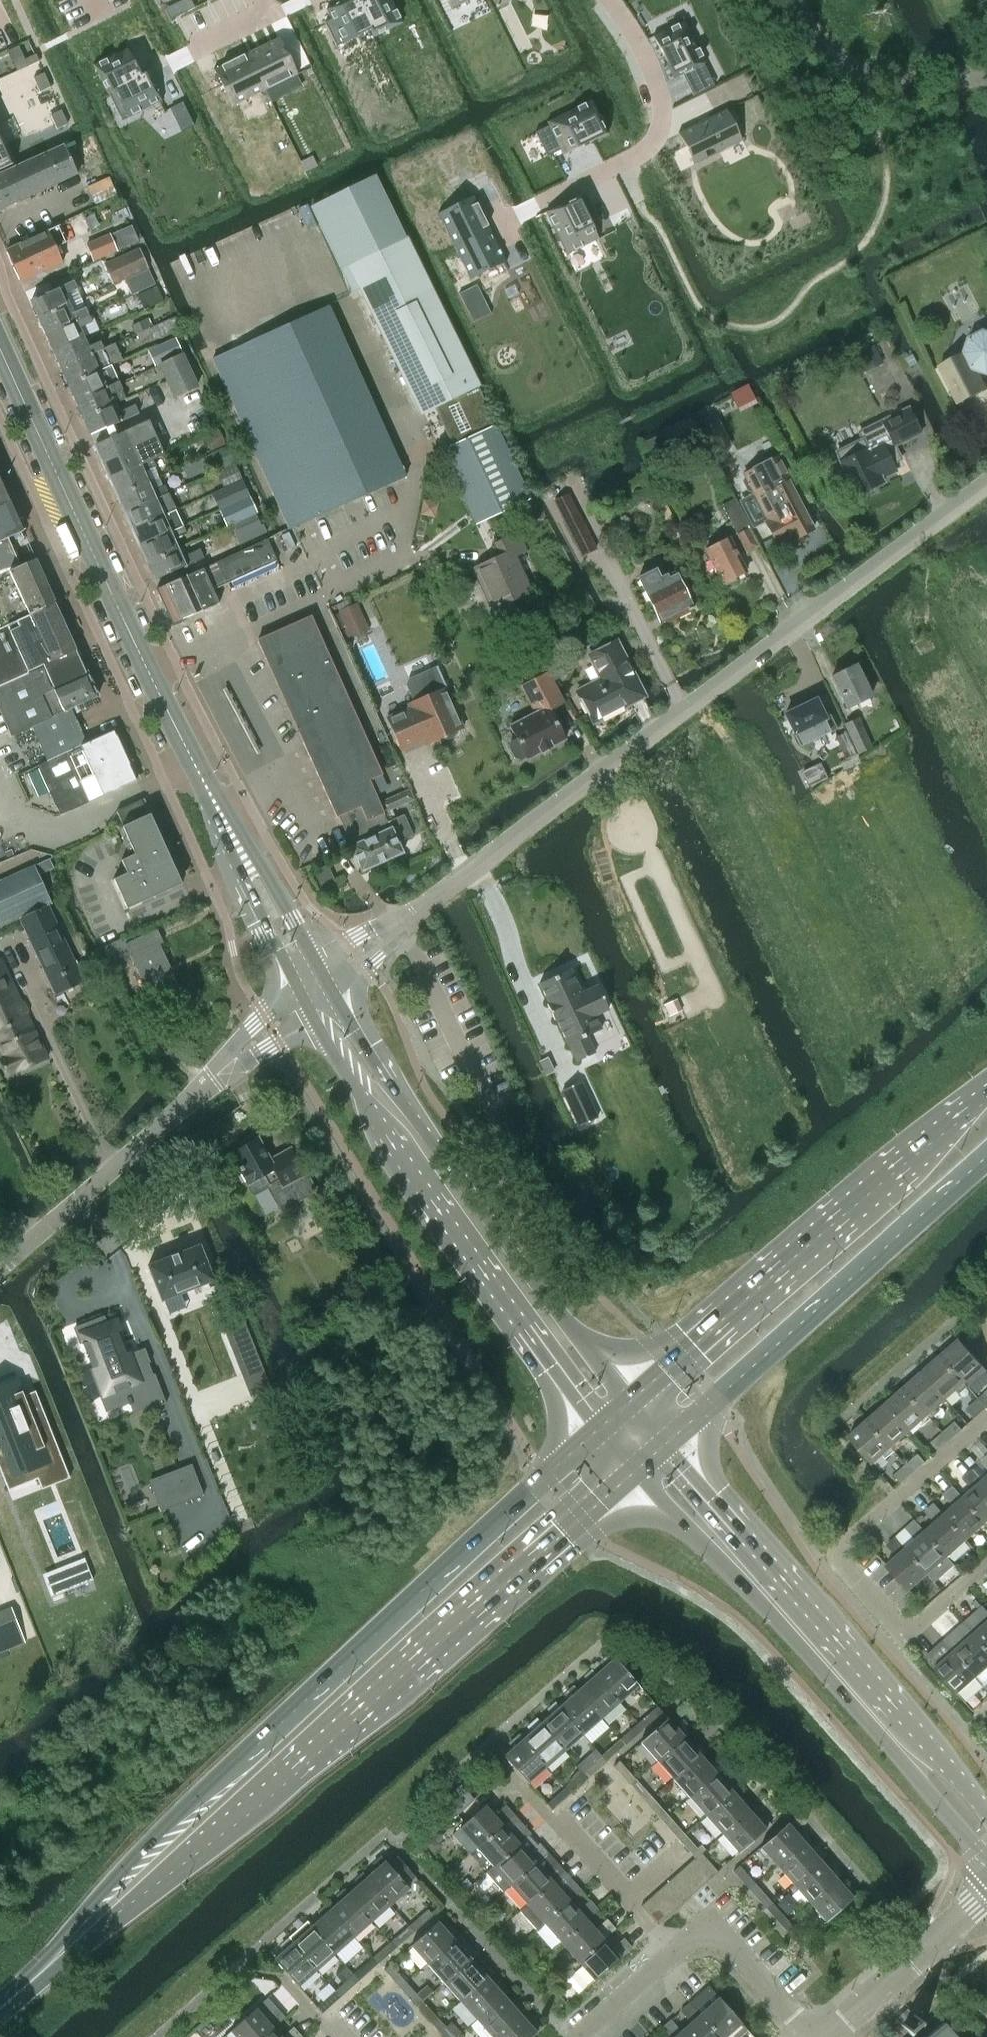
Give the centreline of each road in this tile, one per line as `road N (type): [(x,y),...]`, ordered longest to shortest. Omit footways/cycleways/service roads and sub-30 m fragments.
road 1 (unclassified): [(313,988),(986,488)]
road 2 (primary): [(619,1414),(202,1791),(123,1868),(34,1978)]
road 3 (primary): [(34,1978),(149,1890),(649,1453)]
road 4 (secondary): [(313,988),(147,666),(0,343)]
road 5 (secondary): [(619,1414),(420,1151),(313,988)]
road 6 (tertiary): [(986,1840),(649,1453)]
road 7 (primary): [(986,1087),(619,1414)]
road 8 (primary): [(649,1453),(986,1156)]
road 9 (unclassified): [(0,1263),(313,988)]
road 10 (residential): [(986,1419),(836,1552),(907,1637),(986,1570)]
road 11 (residential): [(609,0),(653,70),(659,133),(638,156),(516,216)]
road 12 (residential): [(829,2036),(986,1896)]
road 13 (residential): [(671,1952),(707,1922),(812,2036)]
road 14 (residential): [(508,1770),(623,1899)]
road 15 (residential): [(574,2036),(671,1952)]
road 16 (residential): [(168,64),(259,18),(265,0)]

